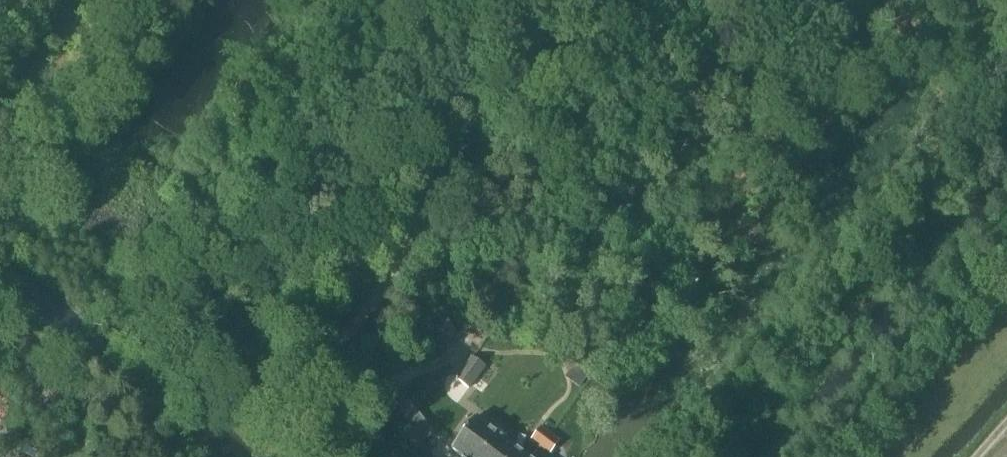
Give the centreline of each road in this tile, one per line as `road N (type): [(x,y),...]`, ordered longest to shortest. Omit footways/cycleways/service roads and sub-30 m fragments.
road 1 (track): [(605,0),(316,375),(302,407),(304,429),(339,456)]

